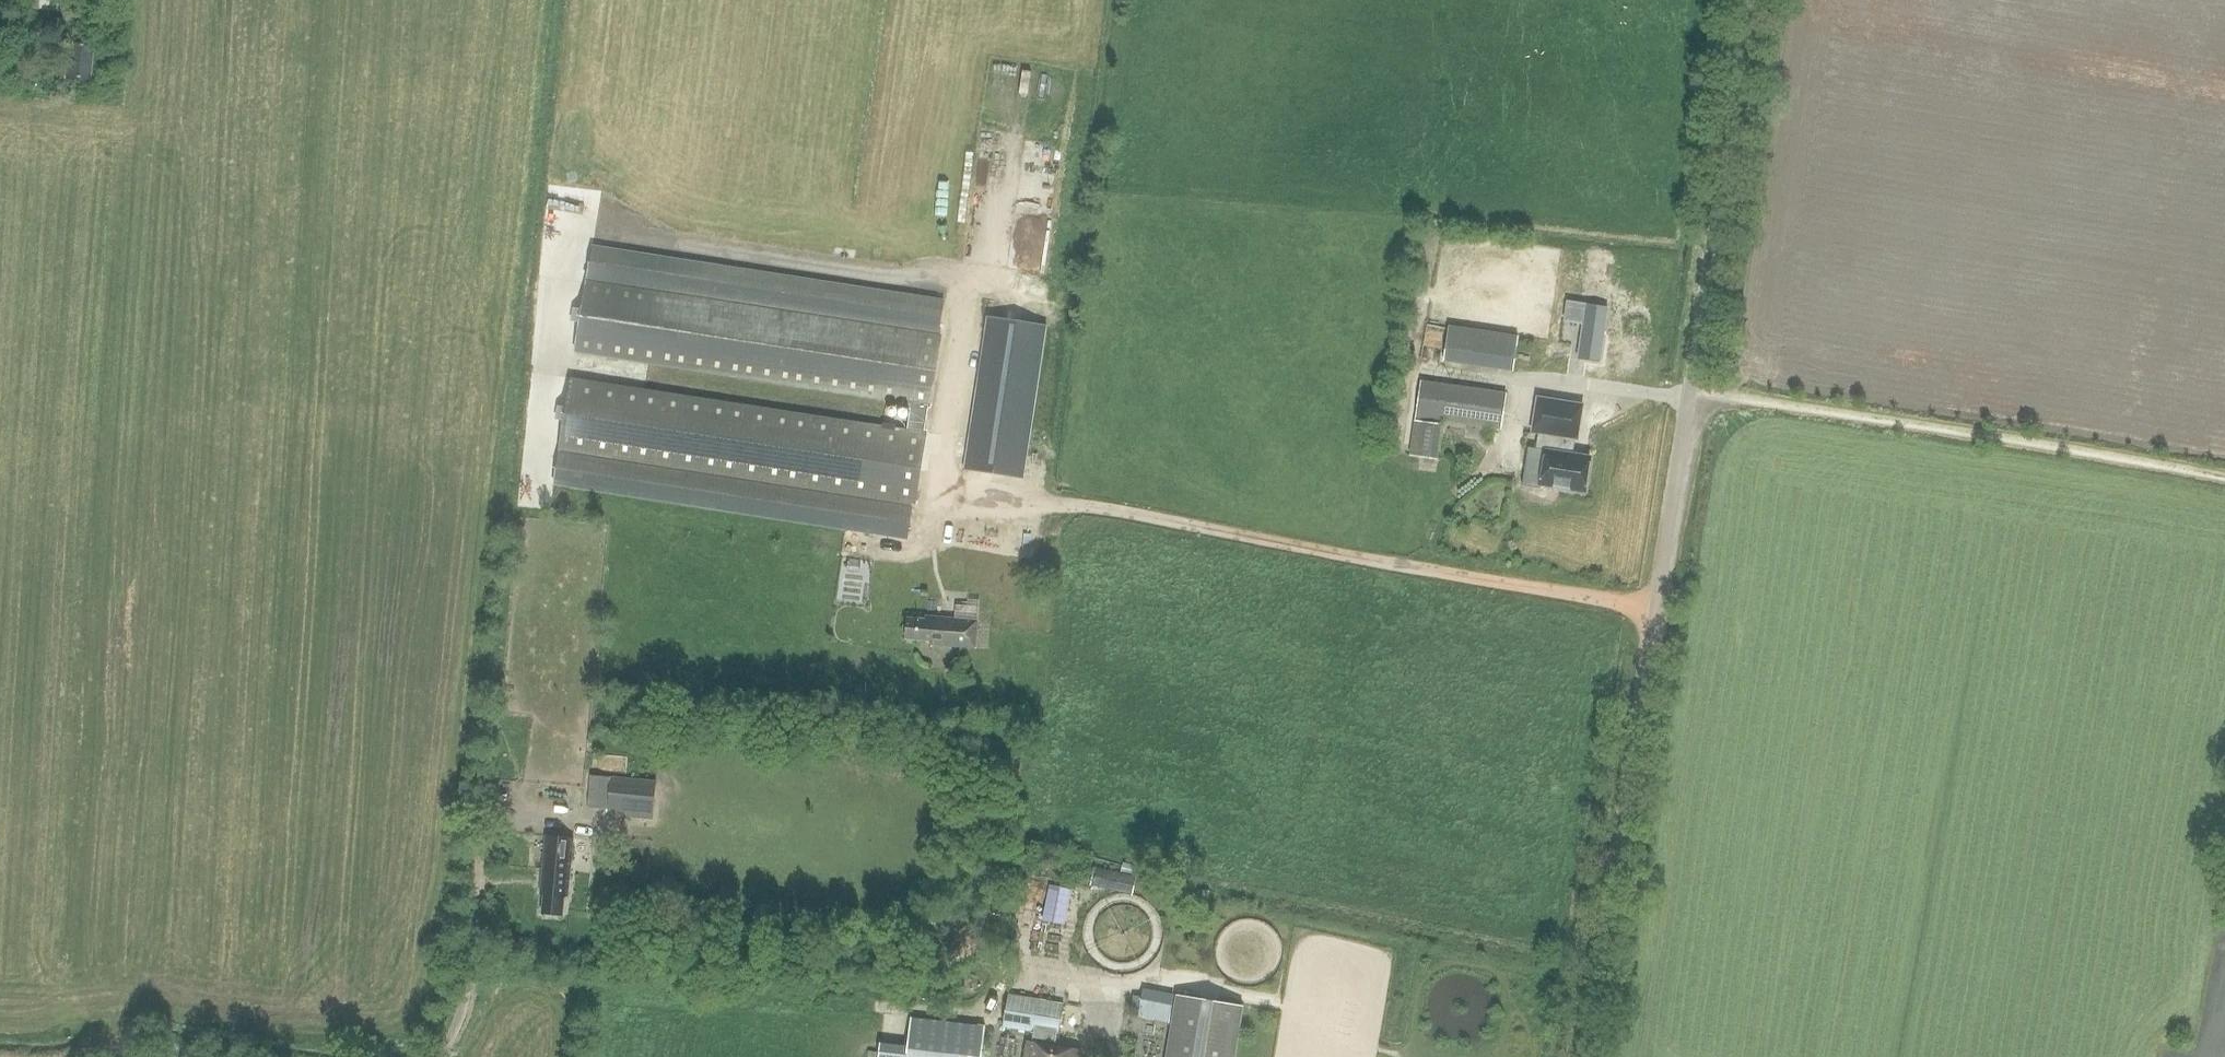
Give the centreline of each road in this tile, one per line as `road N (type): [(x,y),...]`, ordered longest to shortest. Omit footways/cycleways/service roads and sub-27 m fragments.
road 1 (unclassified): [(1583,1056),(1750,0)]

